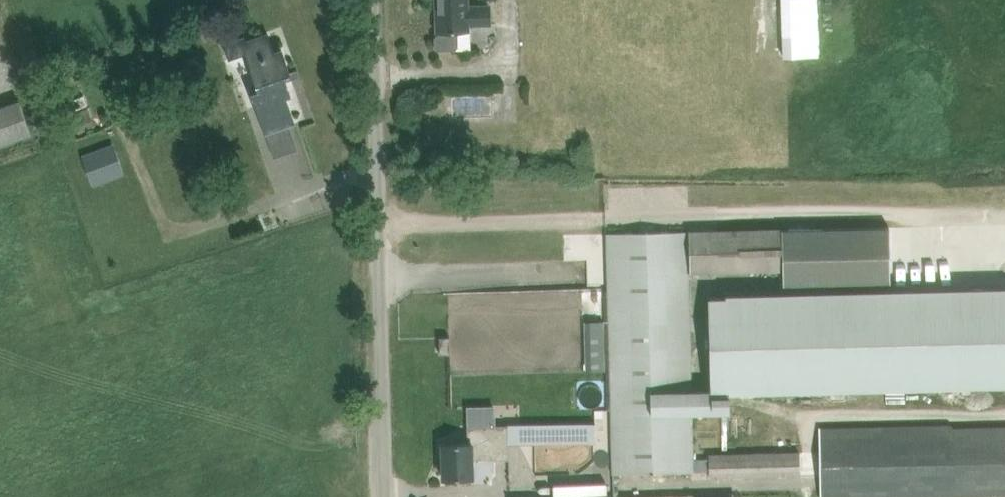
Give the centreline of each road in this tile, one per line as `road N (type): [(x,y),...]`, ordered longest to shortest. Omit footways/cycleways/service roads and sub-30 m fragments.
road 1 (unclassified): [(389,496),(376,0)]

